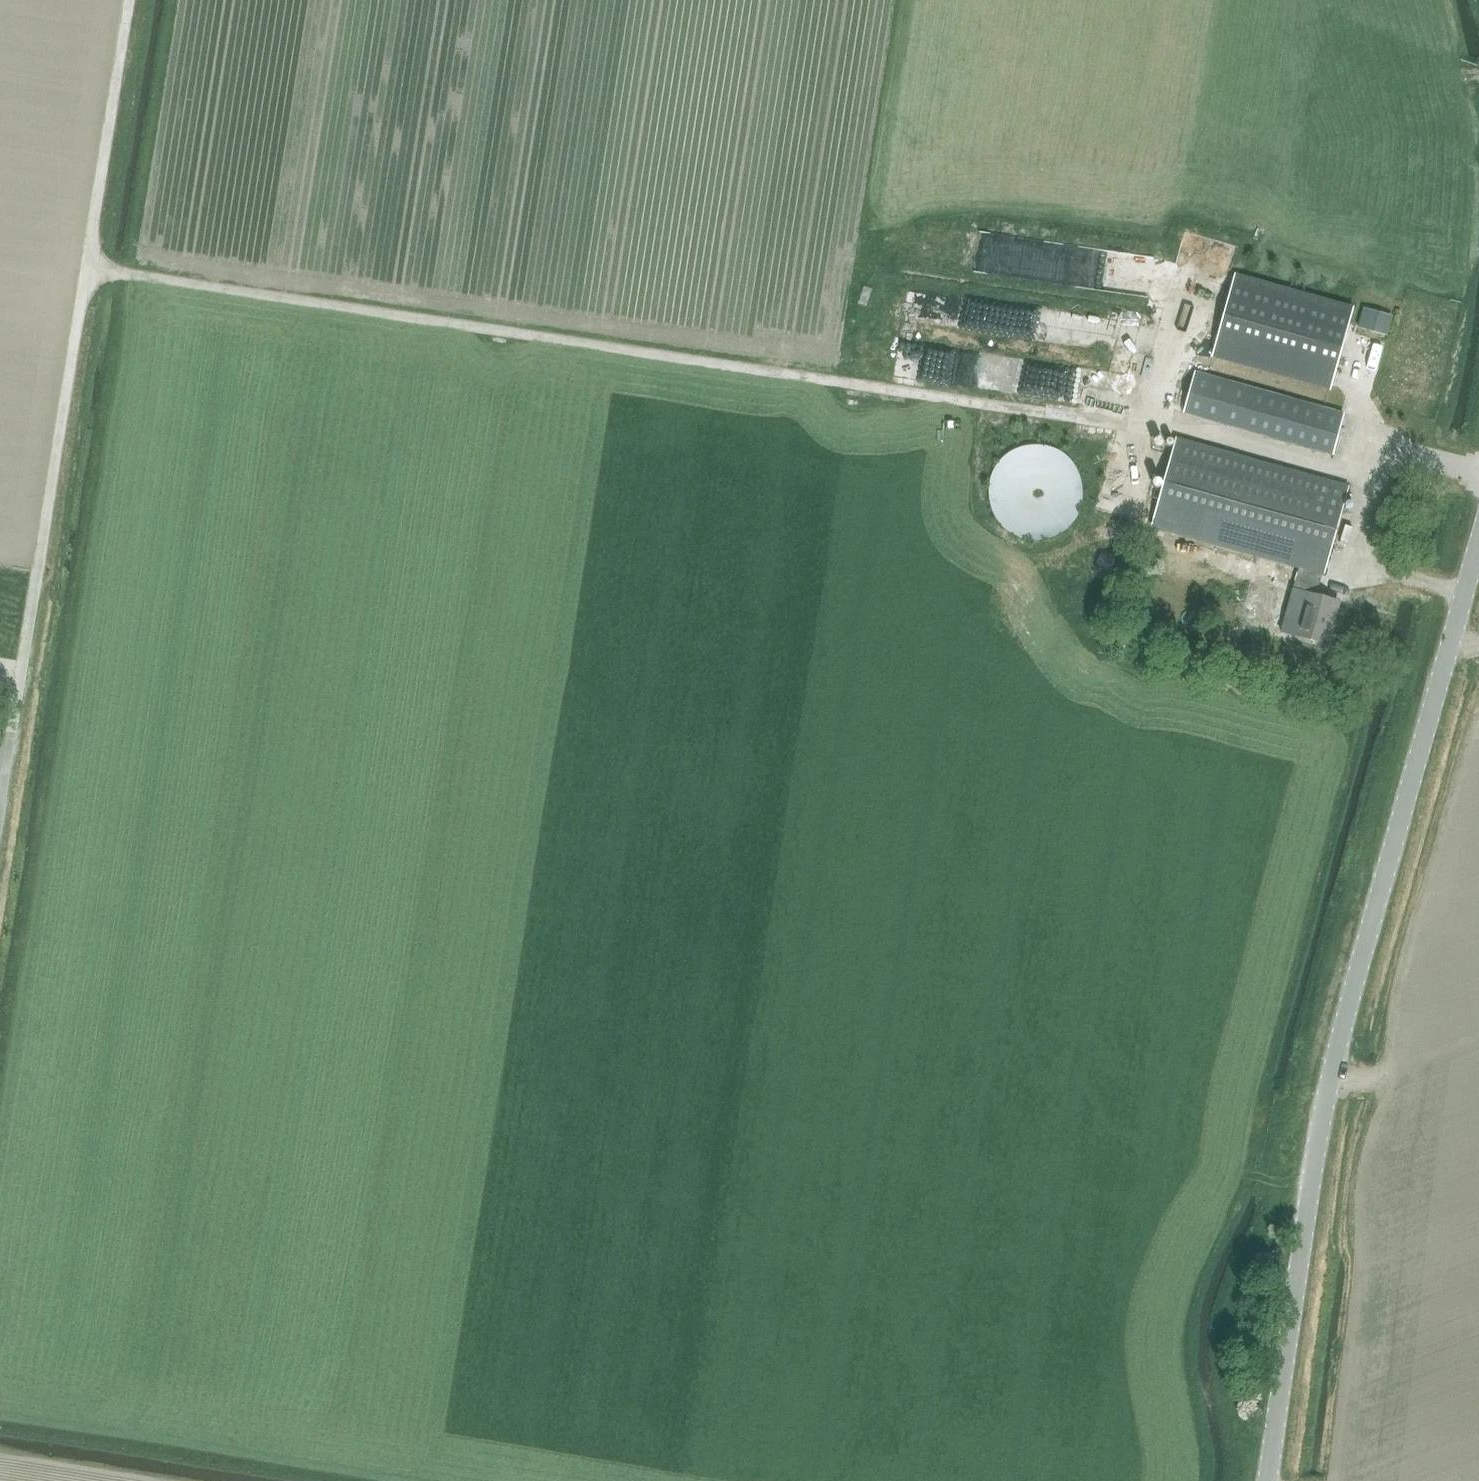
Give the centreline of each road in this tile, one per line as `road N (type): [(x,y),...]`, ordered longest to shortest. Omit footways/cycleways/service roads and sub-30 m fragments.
road 1 (tertiary): [(1269,1480),(1331,1084),(1478,542)]
road 2 (unclassified): [(0,810),(136,0)]
road 3 (track): [(270,294),(91,269)]

